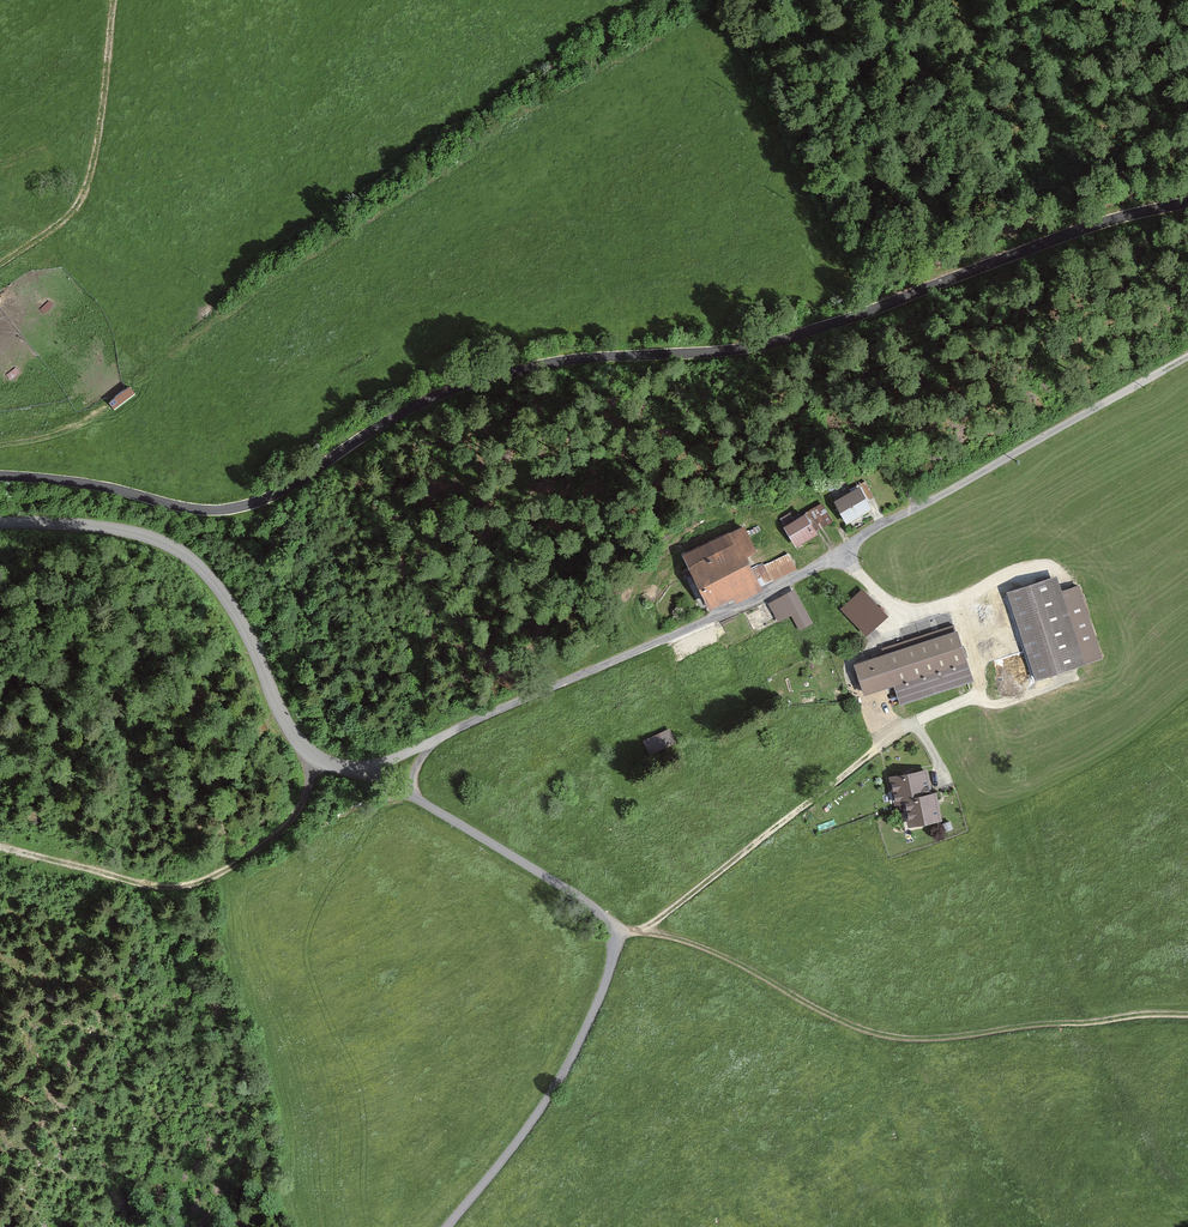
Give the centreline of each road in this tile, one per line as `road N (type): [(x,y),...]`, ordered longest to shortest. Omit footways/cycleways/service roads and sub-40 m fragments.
road 1 (tertiary): [(0,475),(234,508),(286,488),(407,409),(460,386),(564,360),(750,347),(1084,228),(1187,202)]
road 2 (unclassified): [(430,743),(841,557),(1187,351)]
road 3 (unclassified): [(418,800),(573,894),(615,933),(604,988),(572,1056),(447,1226)]
road 4 (track): [(645,930),(718,954),(880,1034),(931,1038),(1187,1014)]
road 5 (unclassified): [(0,525),(123,532),(181,555),(227,599),(298,741),(323,761),(359,772)]
road 6 (track): [(313,756),(274,832),(223,867),(172,884),(0,849)]
road 7 (track): [(615,933),(645,930),(890,738)]
road 8 (track): [(111,0),(84,194),(43,234),(0,259)]

